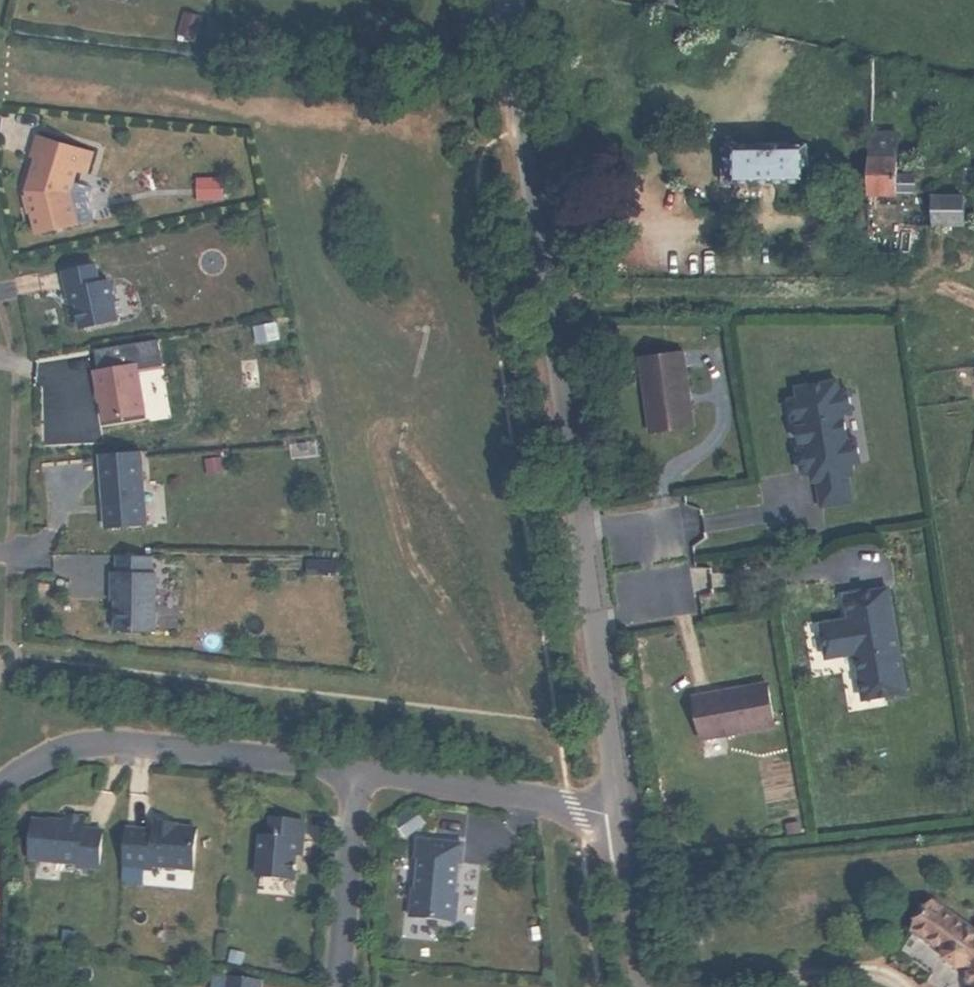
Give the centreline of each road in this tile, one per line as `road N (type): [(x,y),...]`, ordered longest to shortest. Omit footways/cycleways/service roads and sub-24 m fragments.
road 1 (tertiary): [(505,0),(622,816)]
road 2 (track): [(548,305),(726,302),(921,284),(950,285),(973,298)]
road 3 (residential): [(0,785),(79,744),(357,769)]
road 4 (residential): [(357,769),(622,816)]
road 5 (residential): [(357,769),(338,986)]
road 6 (tertiary): [(622,816),(644,986)]

